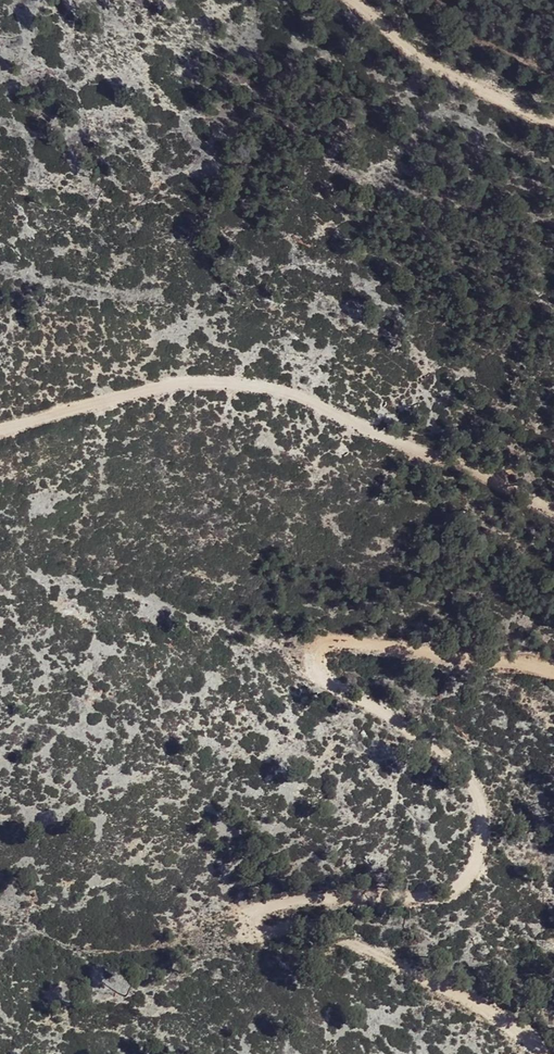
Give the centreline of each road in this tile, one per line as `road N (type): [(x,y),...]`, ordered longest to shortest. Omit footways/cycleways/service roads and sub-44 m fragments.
road 1 (track): [(345,638),(305,648),(303,668),(312,681),(430,745),(469,781),(479,802),(474,857),(449,892),(336,890),(257,903),(237,922),(288,935),(345,933),(510,1024),(530,1053)]
road 2 (track): [(553,508),(298,394),(245,382),(155,385),(0,428)]
road 3 (track): [(553,125),(412,58),(350,0)]
road 4 (track): [(345,638),(553,668)]

